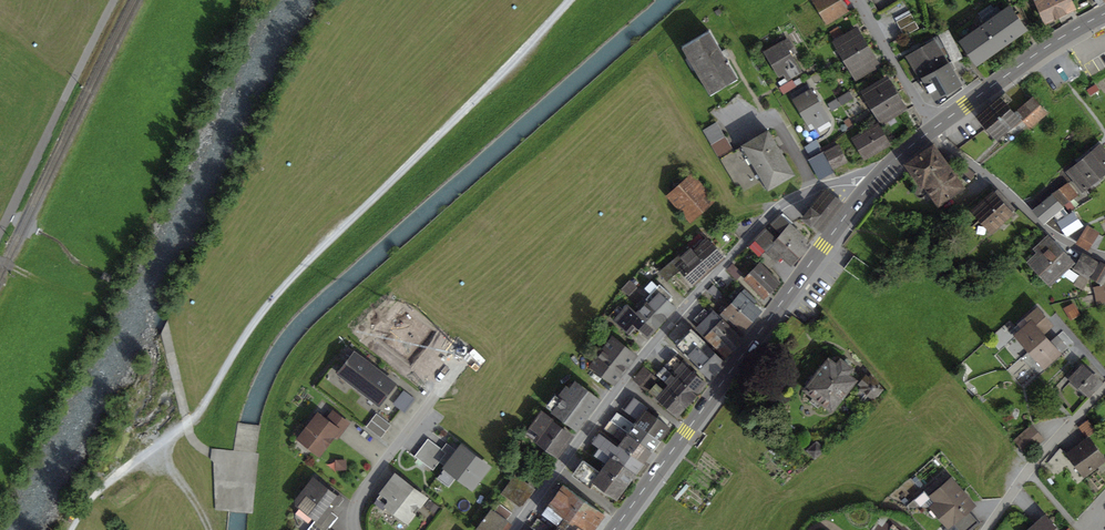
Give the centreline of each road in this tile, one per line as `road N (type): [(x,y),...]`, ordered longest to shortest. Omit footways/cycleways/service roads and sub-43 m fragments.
road 1 (residential): [(879,175),(826,184),(774,210),(684,306),(558,470)]
road 2 (primary): [(879,175),(623,517)]
road 3 (residential): [(932,129),(1045,228),(1104,257)]
road 4 (primary): [(1104,13),(932,129)]
road 5 (residential): [(357,529),(357,502),(368,483),(441,388)]
road 6 (residential): [(932,129),(857,0)]
road 7 (track): [(0,261),(81,296),(94,295),(111,274)]

